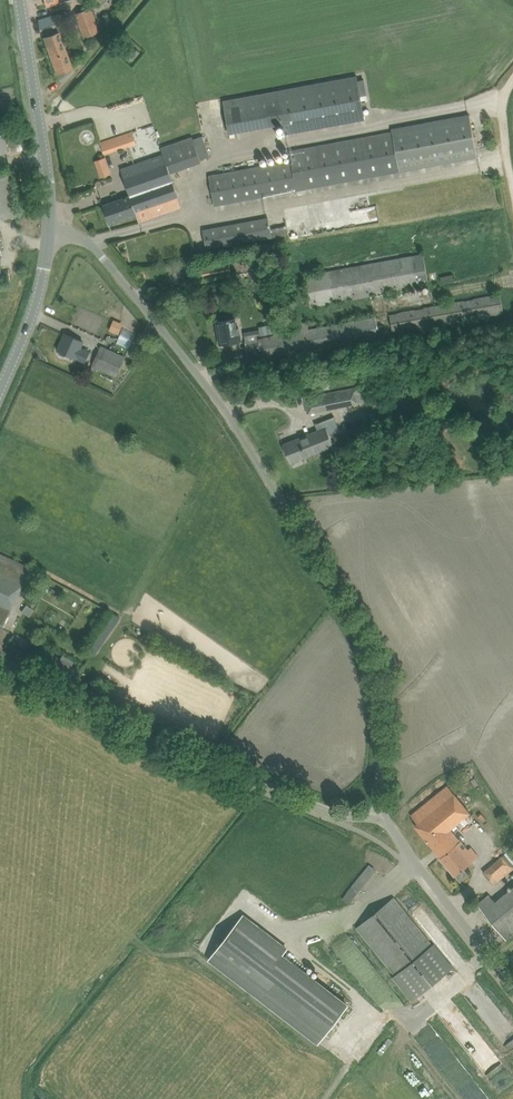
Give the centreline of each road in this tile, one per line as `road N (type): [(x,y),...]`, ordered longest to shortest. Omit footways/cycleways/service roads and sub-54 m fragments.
road 1 (unclassified): [(385,816),(379,699),(363,639),(208,387),(95,249),(50,230)]
road 2 (unclassified): [(385,816),(337,814),(183,752),(0,659)]
road 3 (unclassified): [(50,230),(20,0)]
road 4 (unclassified): [(512,987),(385,816)]
road 5 (unclassified): [(0,391),(32,318),(50,230)]

